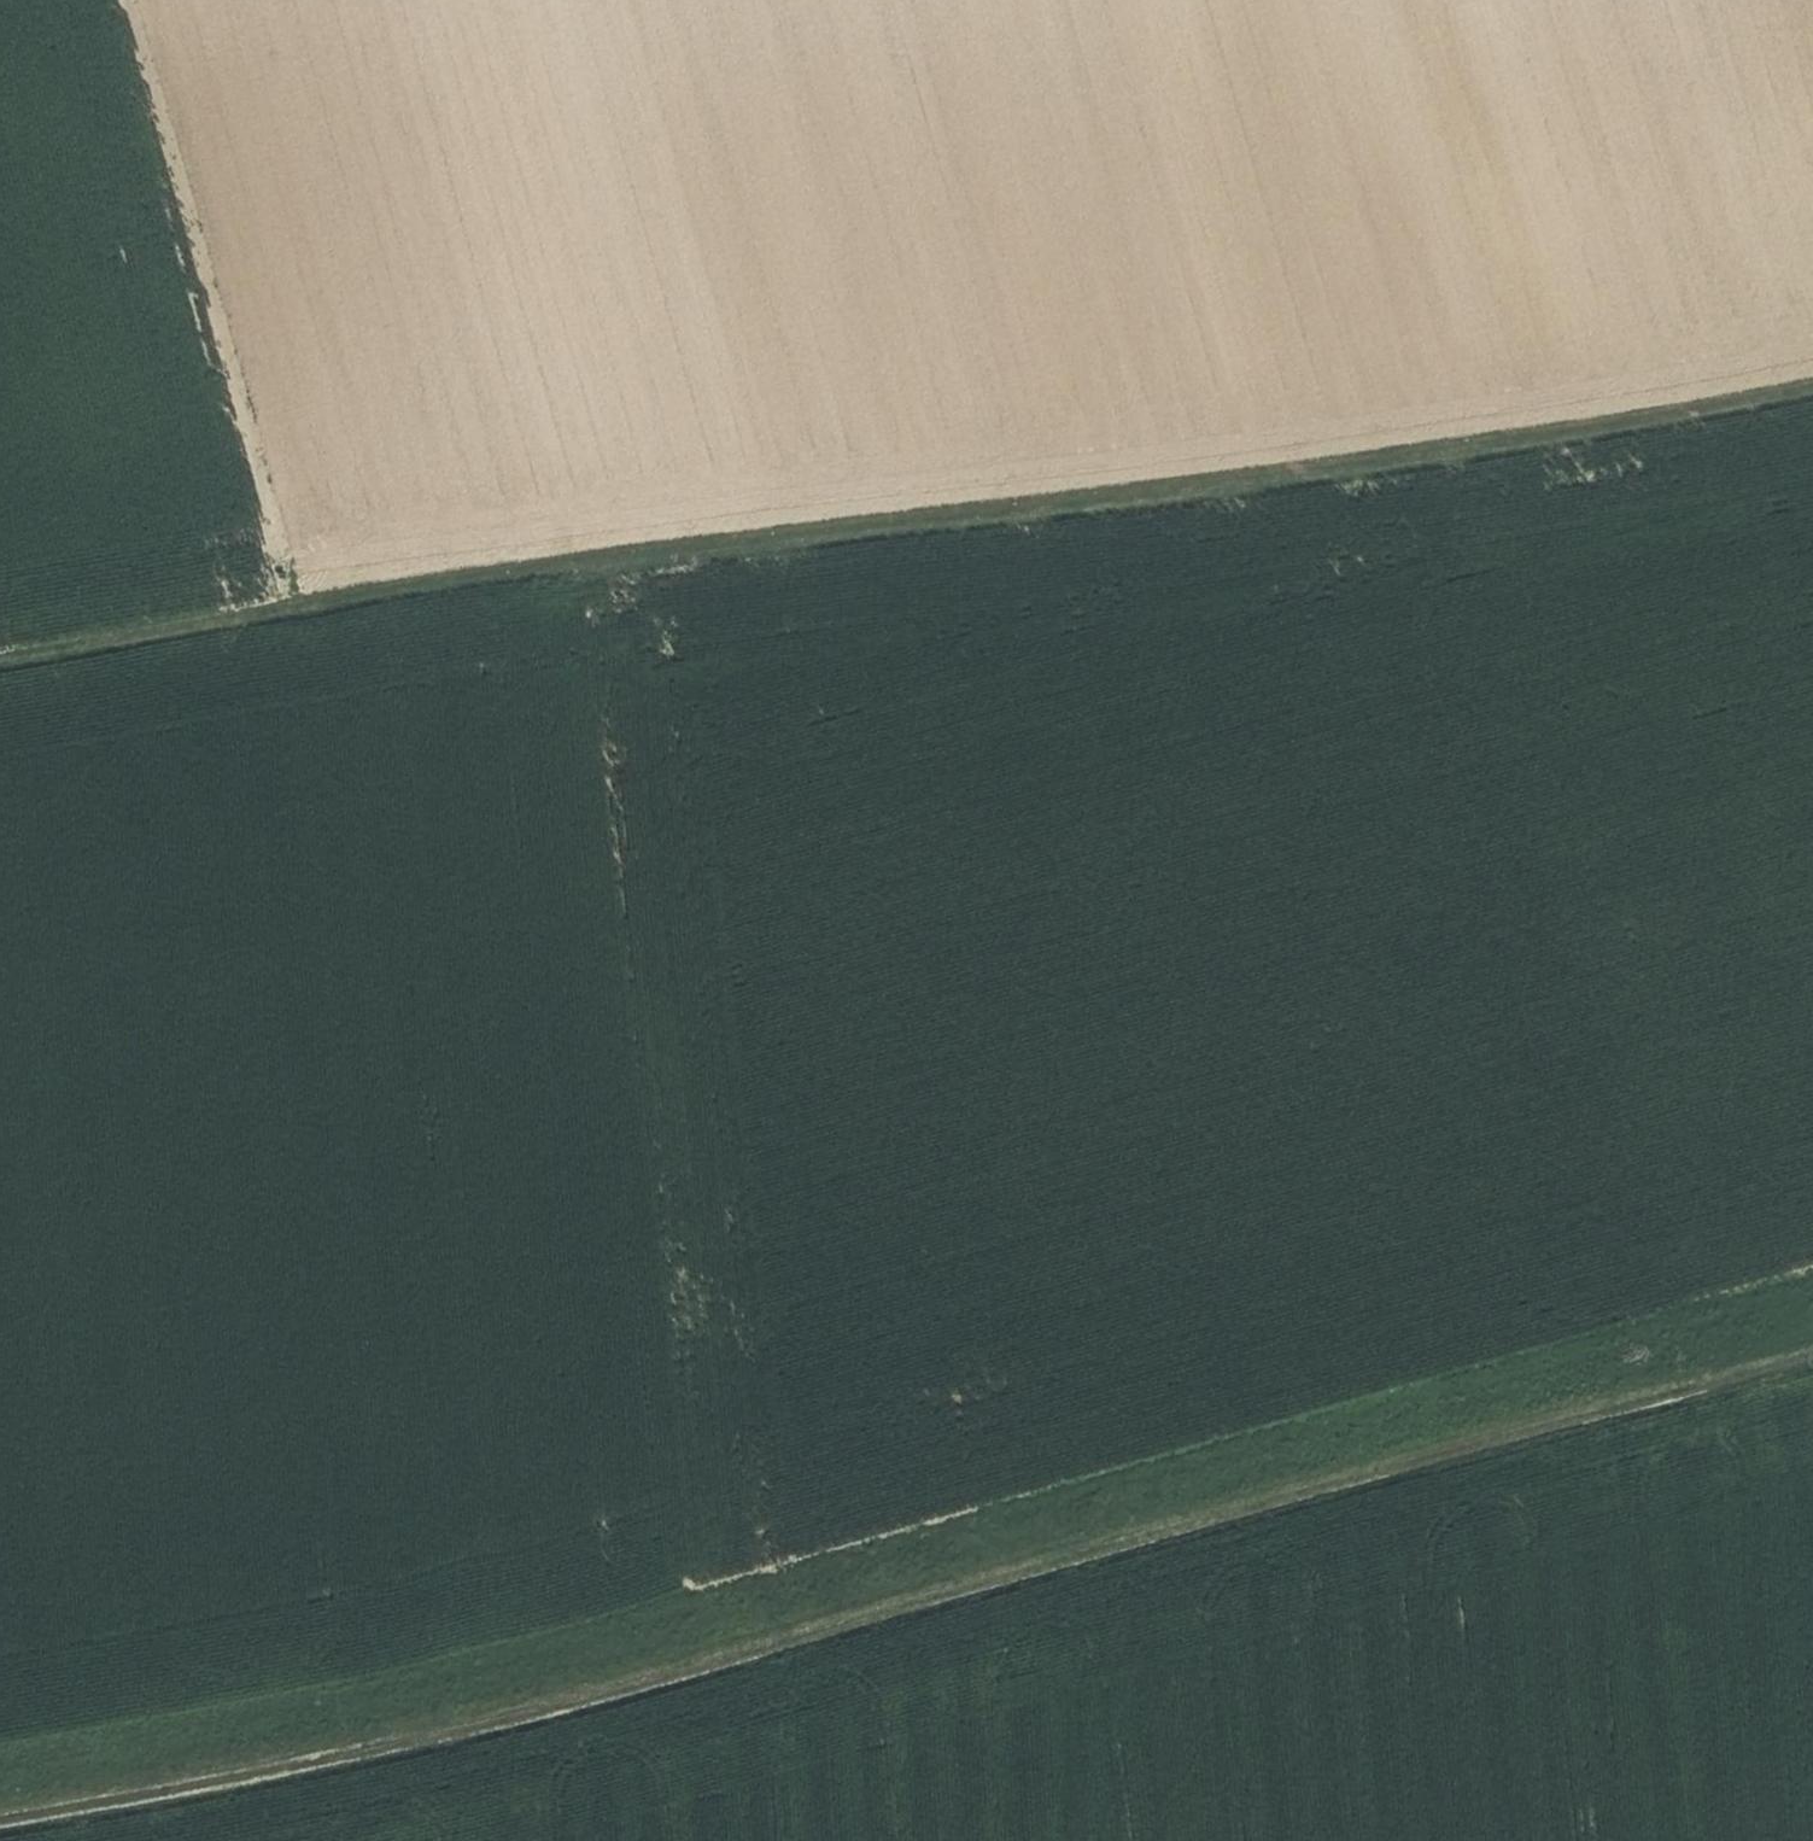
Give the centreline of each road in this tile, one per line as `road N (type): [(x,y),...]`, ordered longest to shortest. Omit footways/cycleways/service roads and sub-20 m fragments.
road 1 (track): [(0,1811),(381,1751),(1812,1348)]
road 2 (track): [(1812,384),(1596,430),(1042,511),(526,569),(0,666)]

